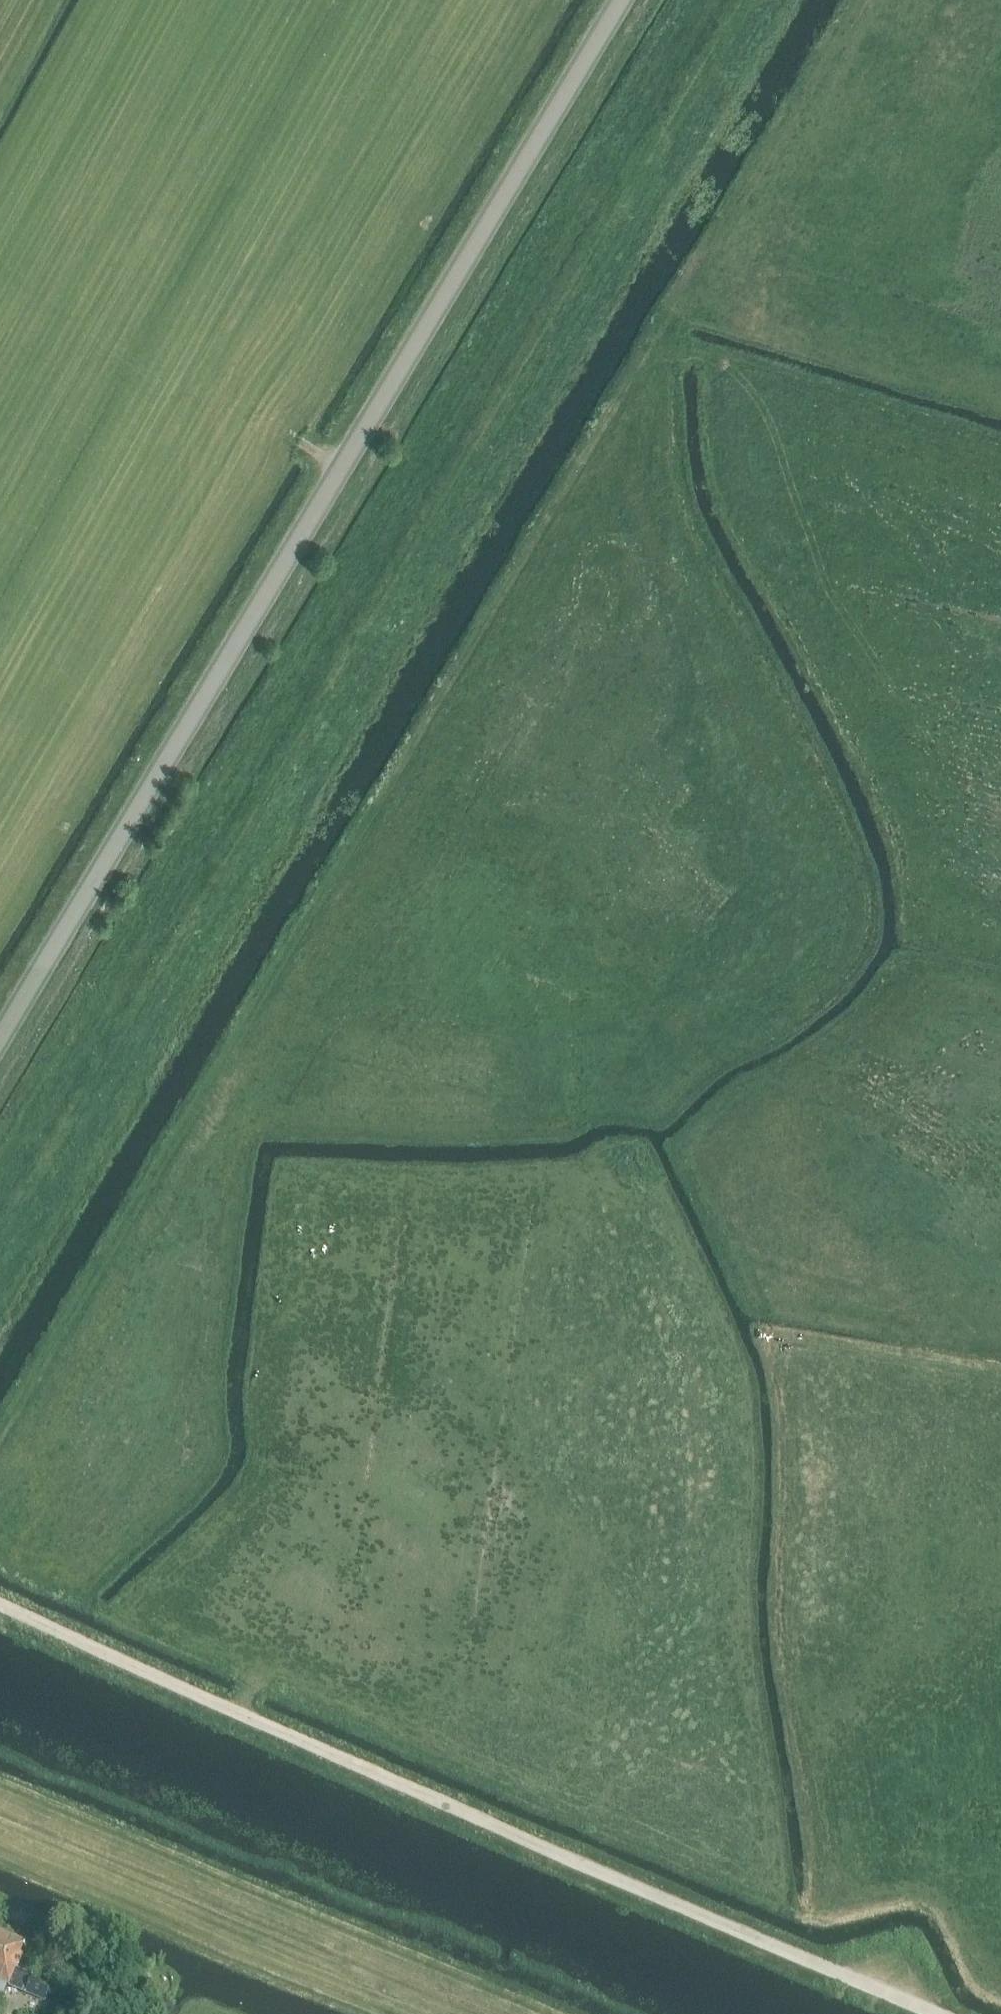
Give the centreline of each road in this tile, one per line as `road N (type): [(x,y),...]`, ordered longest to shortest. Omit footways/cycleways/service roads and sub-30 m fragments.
road 1 (tertiary): [(0,1039),(74,899),(616,0)]
road 2 (track): [(0,1605),(933,2013)]

